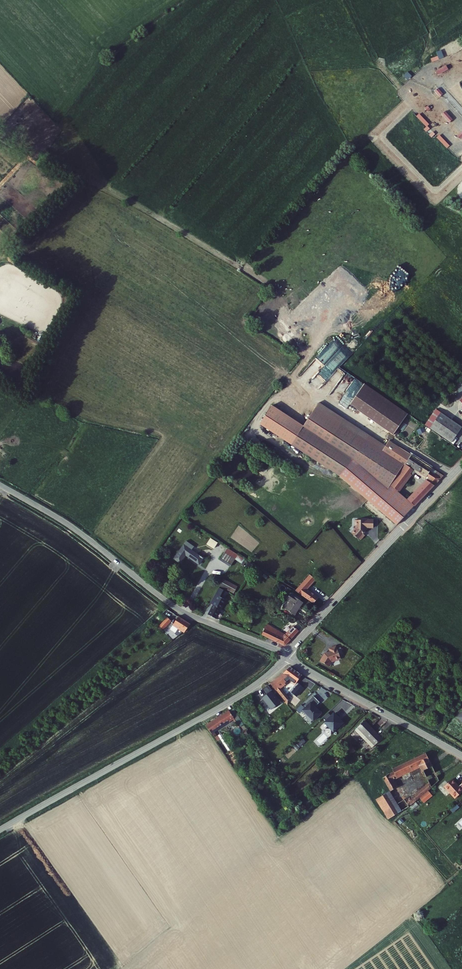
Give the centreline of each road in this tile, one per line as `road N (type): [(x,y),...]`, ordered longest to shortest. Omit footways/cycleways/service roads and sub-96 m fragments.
road 1 (track): [(453,474),(327,401),(276,297),(255,280),(87,178)]
road 2 (residential): [(288,656),(240,696),(0,830)]
road 3 (unclassified): [(0,485),(69,525),(176,607),(288,656)]
road 4 (residential): [(461,465),(288,656)]
road 5 (unclassified): [(461,755),(288,656)]

